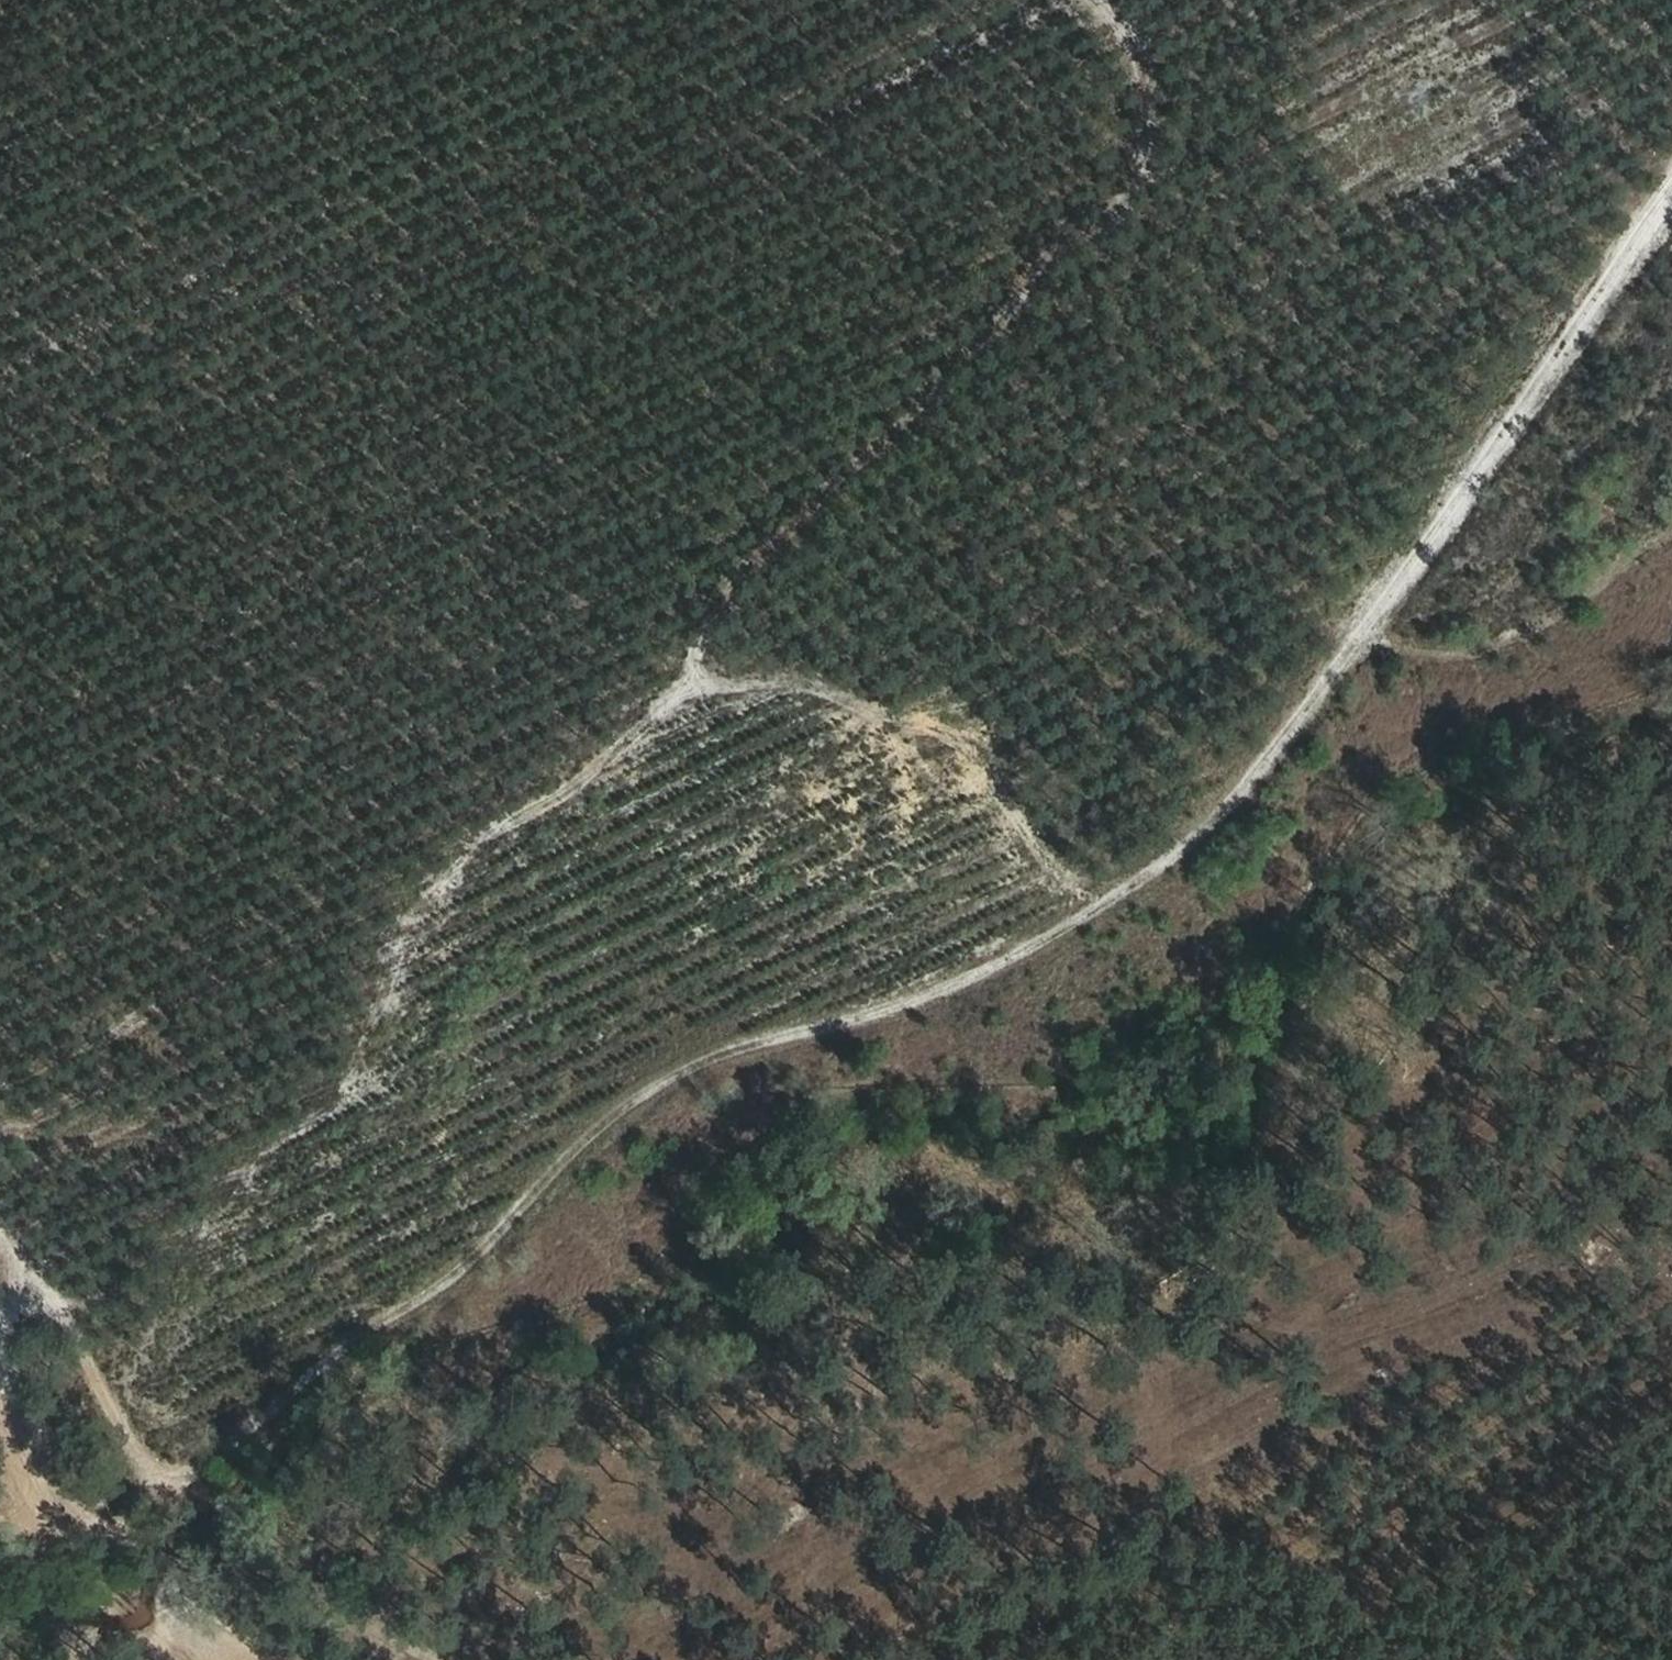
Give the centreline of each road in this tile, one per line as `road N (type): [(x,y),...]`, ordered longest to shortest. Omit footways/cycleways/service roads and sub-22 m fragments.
road 1 (track): [(89,1489),(442,1288),(633,1088),(963,972),(1208,831),(1671,181)]
road 2 (track): [(0,1210),(66,1312),(135,1463)]

